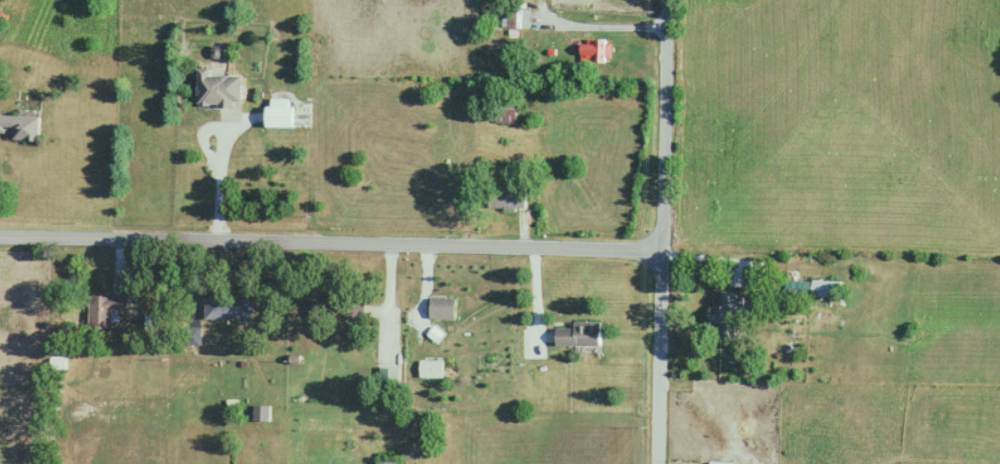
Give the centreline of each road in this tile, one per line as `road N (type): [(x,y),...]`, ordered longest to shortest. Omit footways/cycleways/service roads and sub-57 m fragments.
road 1 (residential): [(0,236),(661,252)]
road 2 (residential): [(661,252),(665,0)]
road 3 (residential): [(659,463),(661,252)]

